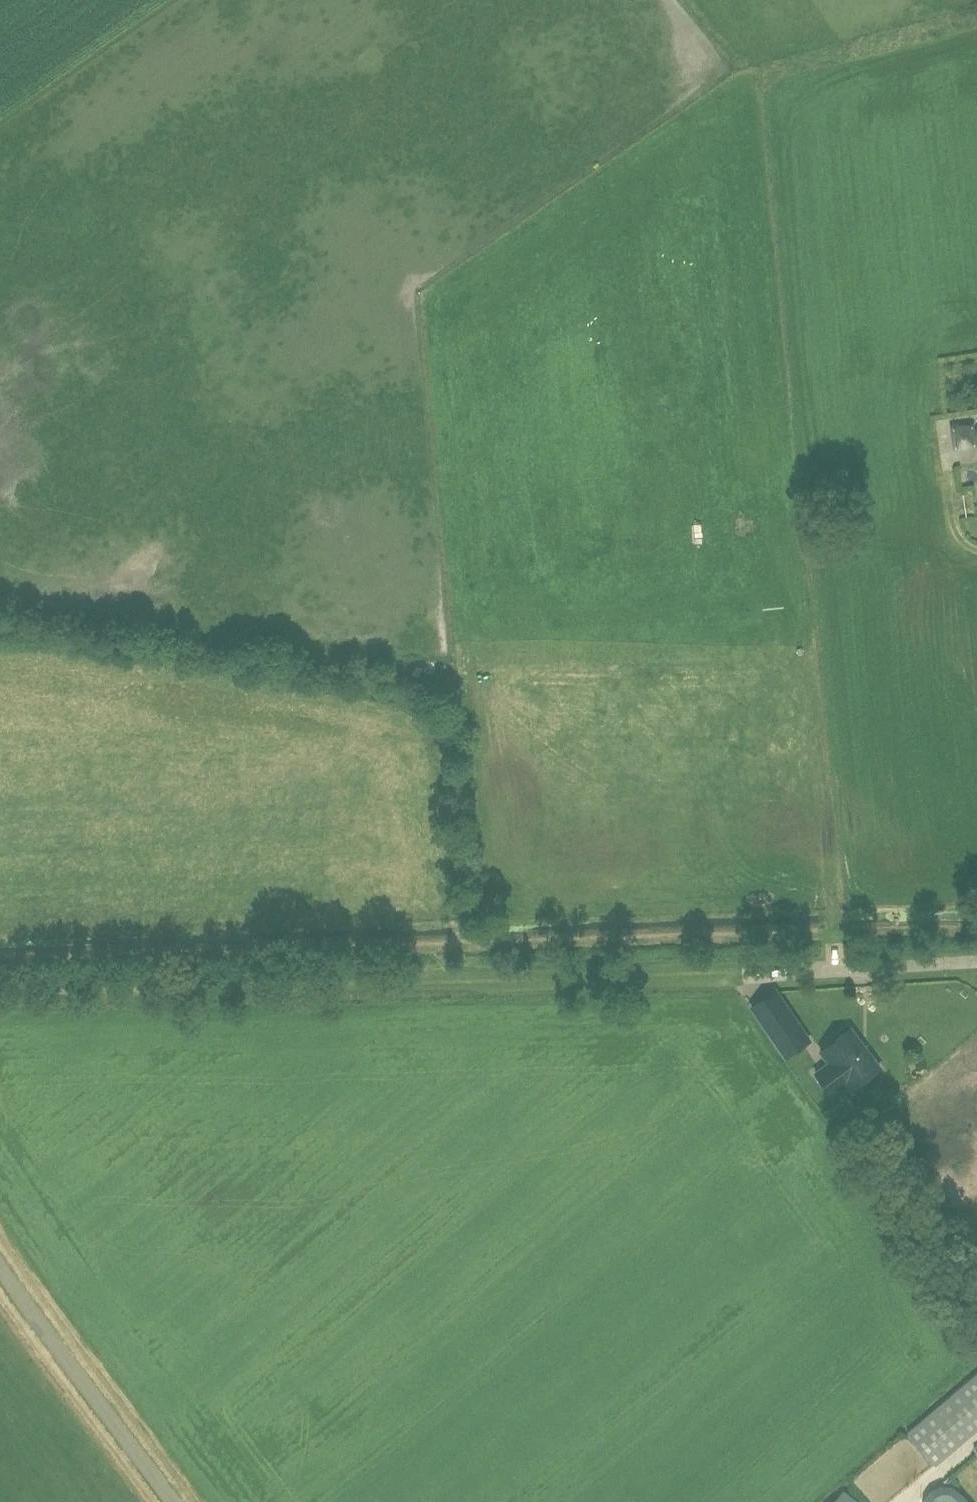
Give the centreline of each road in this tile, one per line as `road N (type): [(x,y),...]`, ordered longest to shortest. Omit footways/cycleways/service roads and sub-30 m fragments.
road 1 (track): [(743,975),(0,994)]
road 2 (unclassified): [(0,1266),(171,1501)]
road 3 (unclassified): [(976,963),(743,975)]

